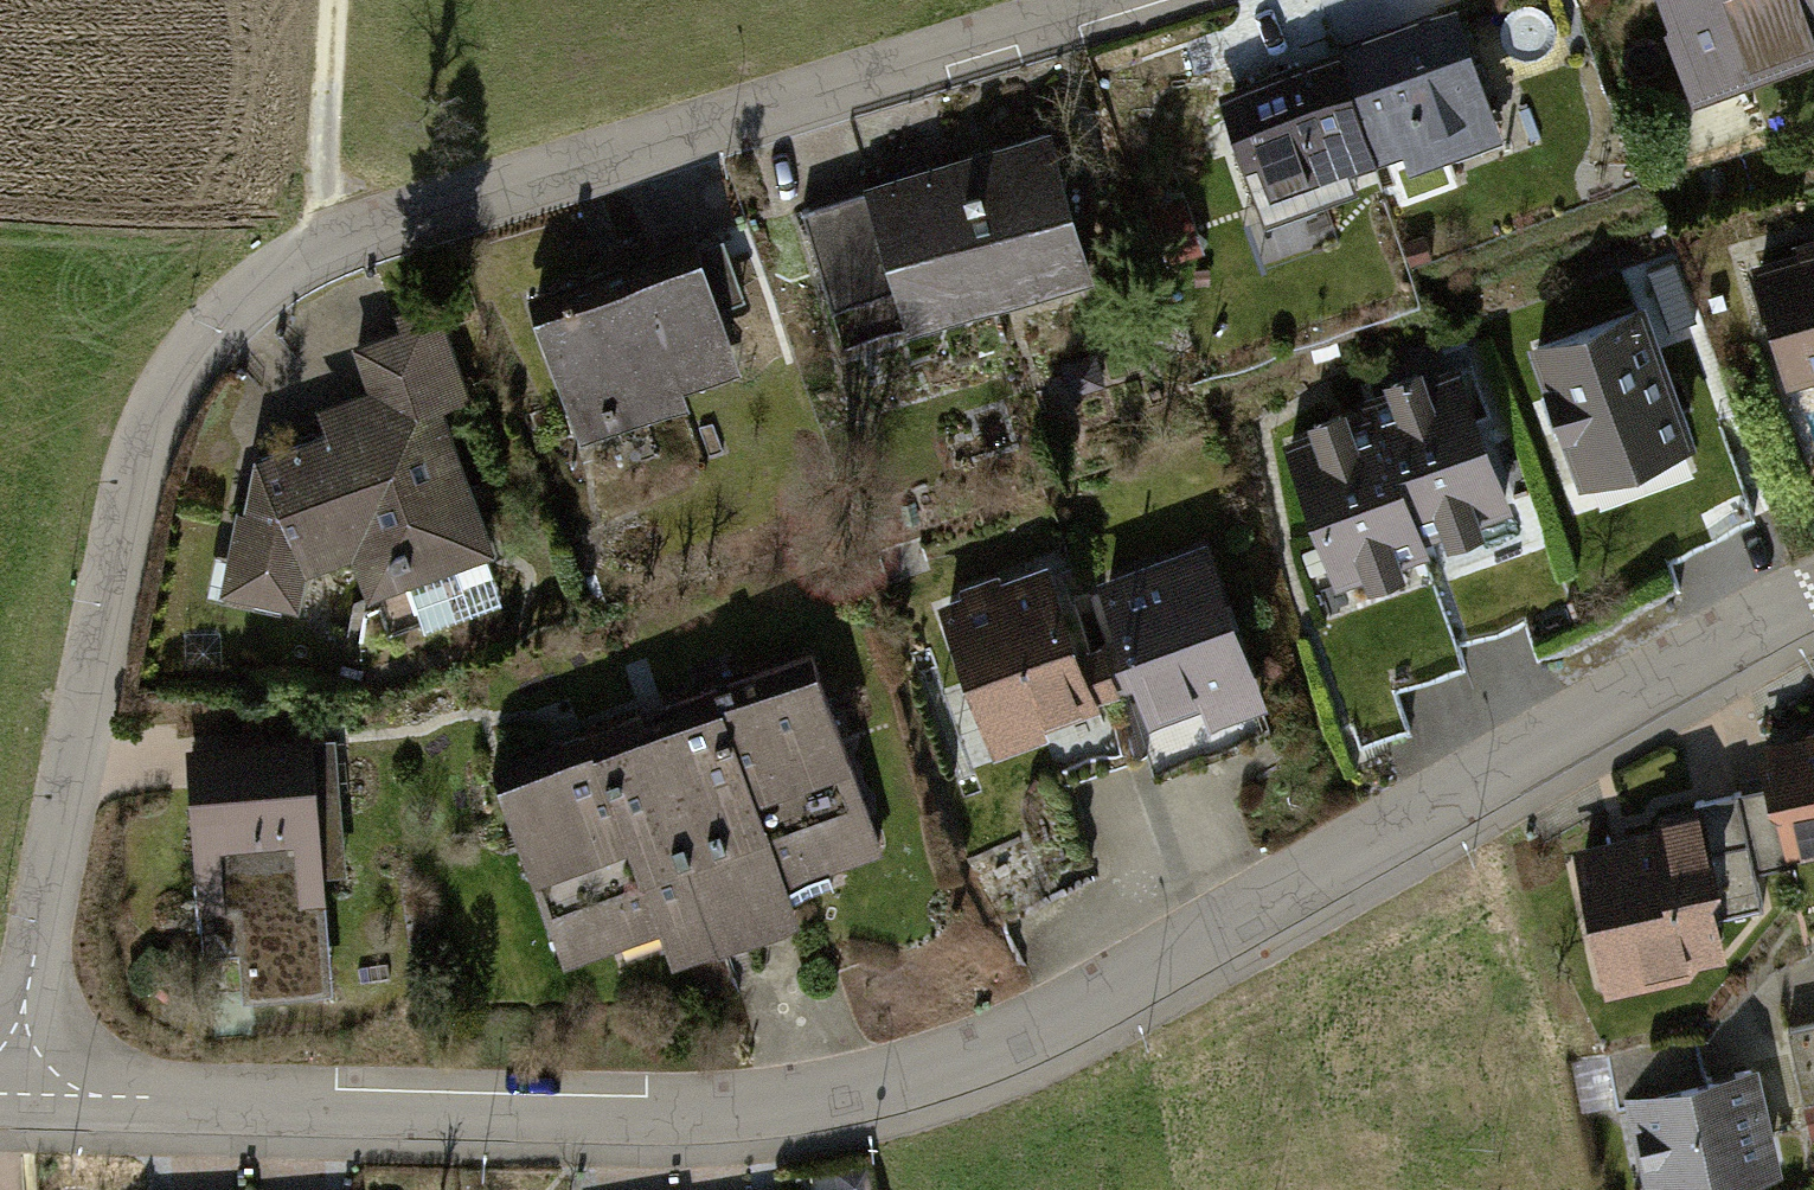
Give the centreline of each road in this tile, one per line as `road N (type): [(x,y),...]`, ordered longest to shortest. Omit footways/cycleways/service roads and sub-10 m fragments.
road 1 (residential): [(24,1094),(654,1121),(805,1109),(980,1066),(1170,964),(1466,781),(1714,645),(1813,601)]
road 2 (residential): [(1121,0),(331,242),(239,308),(185,365),(134,457),(28,1003),(24,1094)]
road 3 (track): [(334,0),(331,242)]

